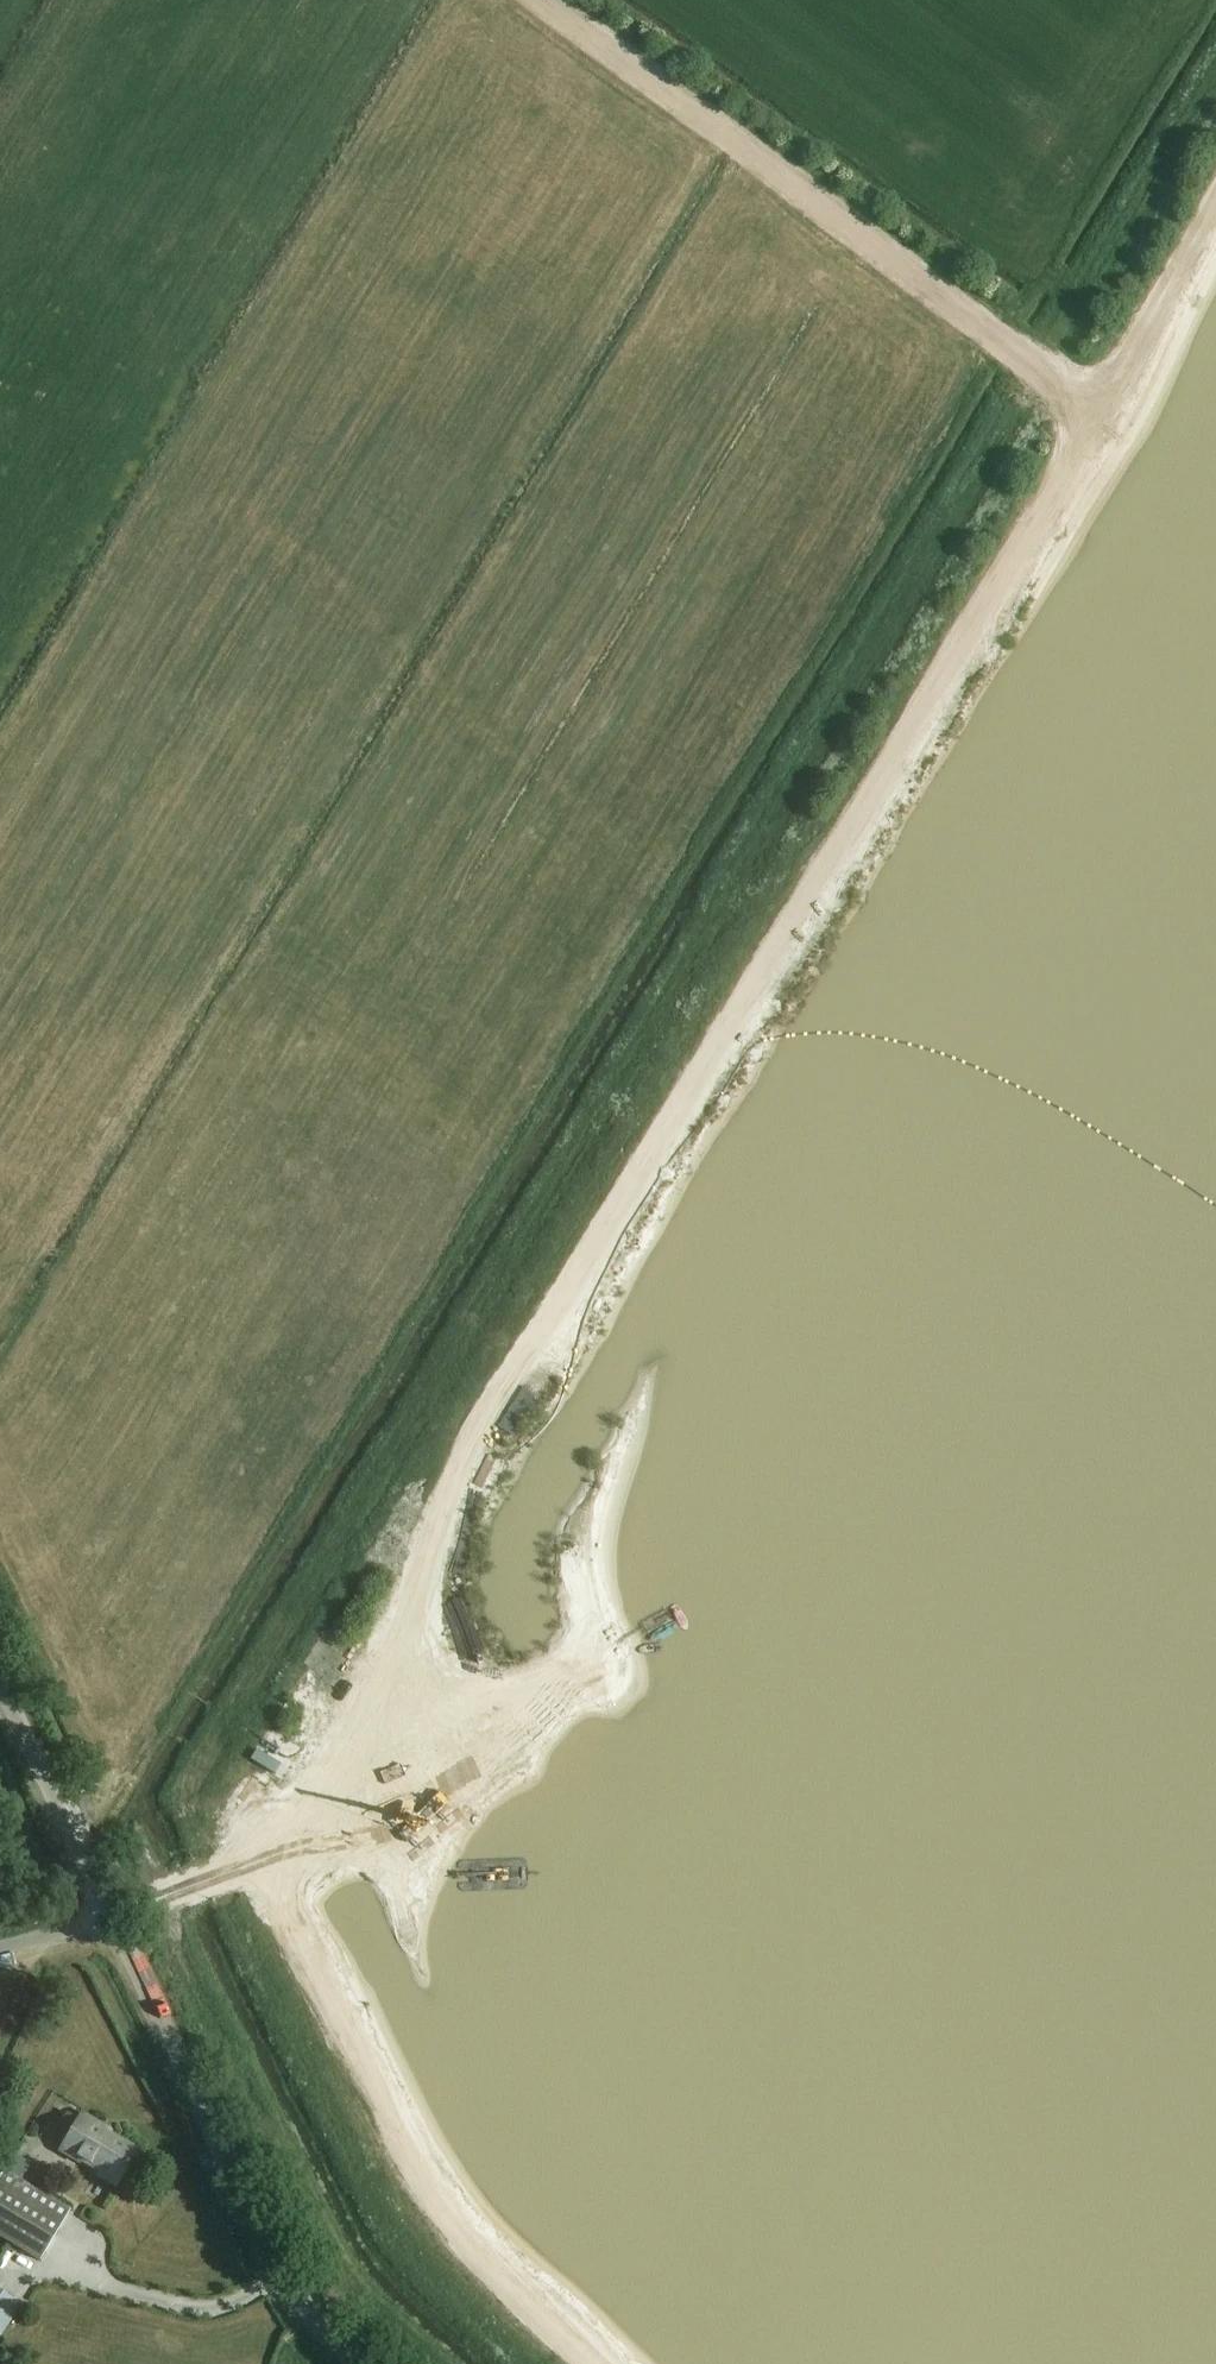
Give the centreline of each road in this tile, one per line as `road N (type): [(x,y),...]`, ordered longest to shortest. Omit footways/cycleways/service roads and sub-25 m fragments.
road 1 (unclassified): [(359,2363),(272,2251),(0,1683)]
road 2 (track): [(1073,468),(1081,425),(1065,389),(534,0)]

